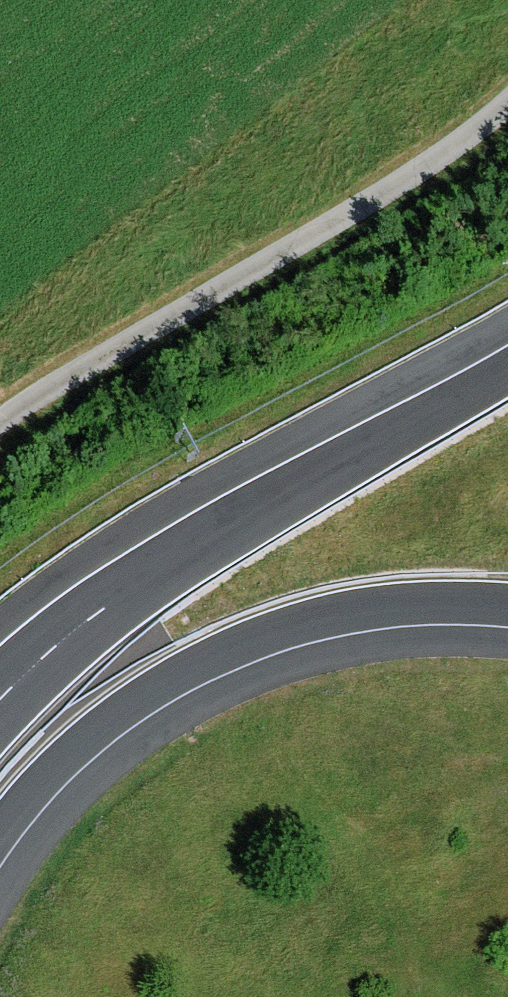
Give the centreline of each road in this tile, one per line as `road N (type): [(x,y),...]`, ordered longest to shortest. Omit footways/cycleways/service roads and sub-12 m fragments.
road 1 (motorway): [(507,366),(151,571),(0,698)]
road 2 (track): [(0,416),(316,241),(507,111)]
road 3 (motorway): [(0,838),(95,734),(210,664),(282,634),(363,614),(507,610)]

